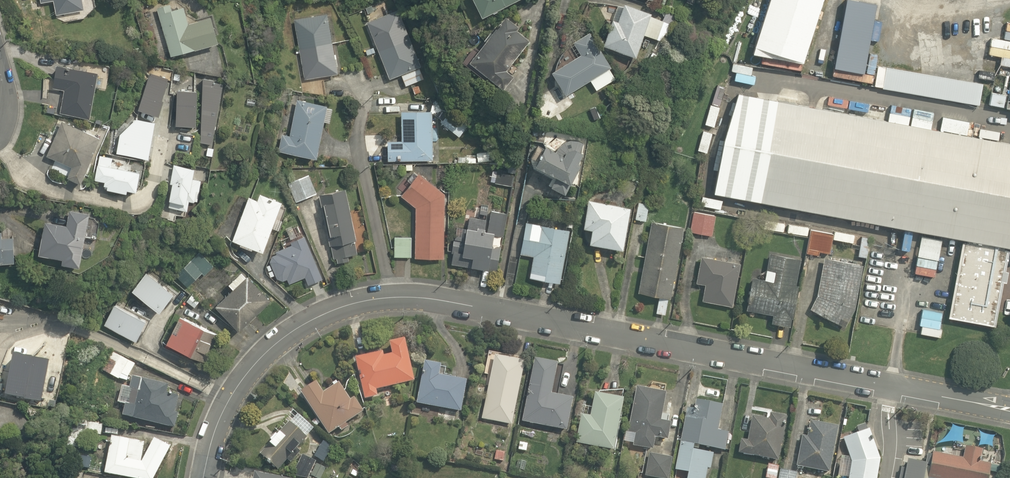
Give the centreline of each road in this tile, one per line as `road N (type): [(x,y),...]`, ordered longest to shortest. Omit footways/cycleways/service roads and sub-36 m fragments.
road 1 (unclassified): [(205,477),(217,424),(243,377),(272,346),(317,316),(403,297),(1009,410)]

